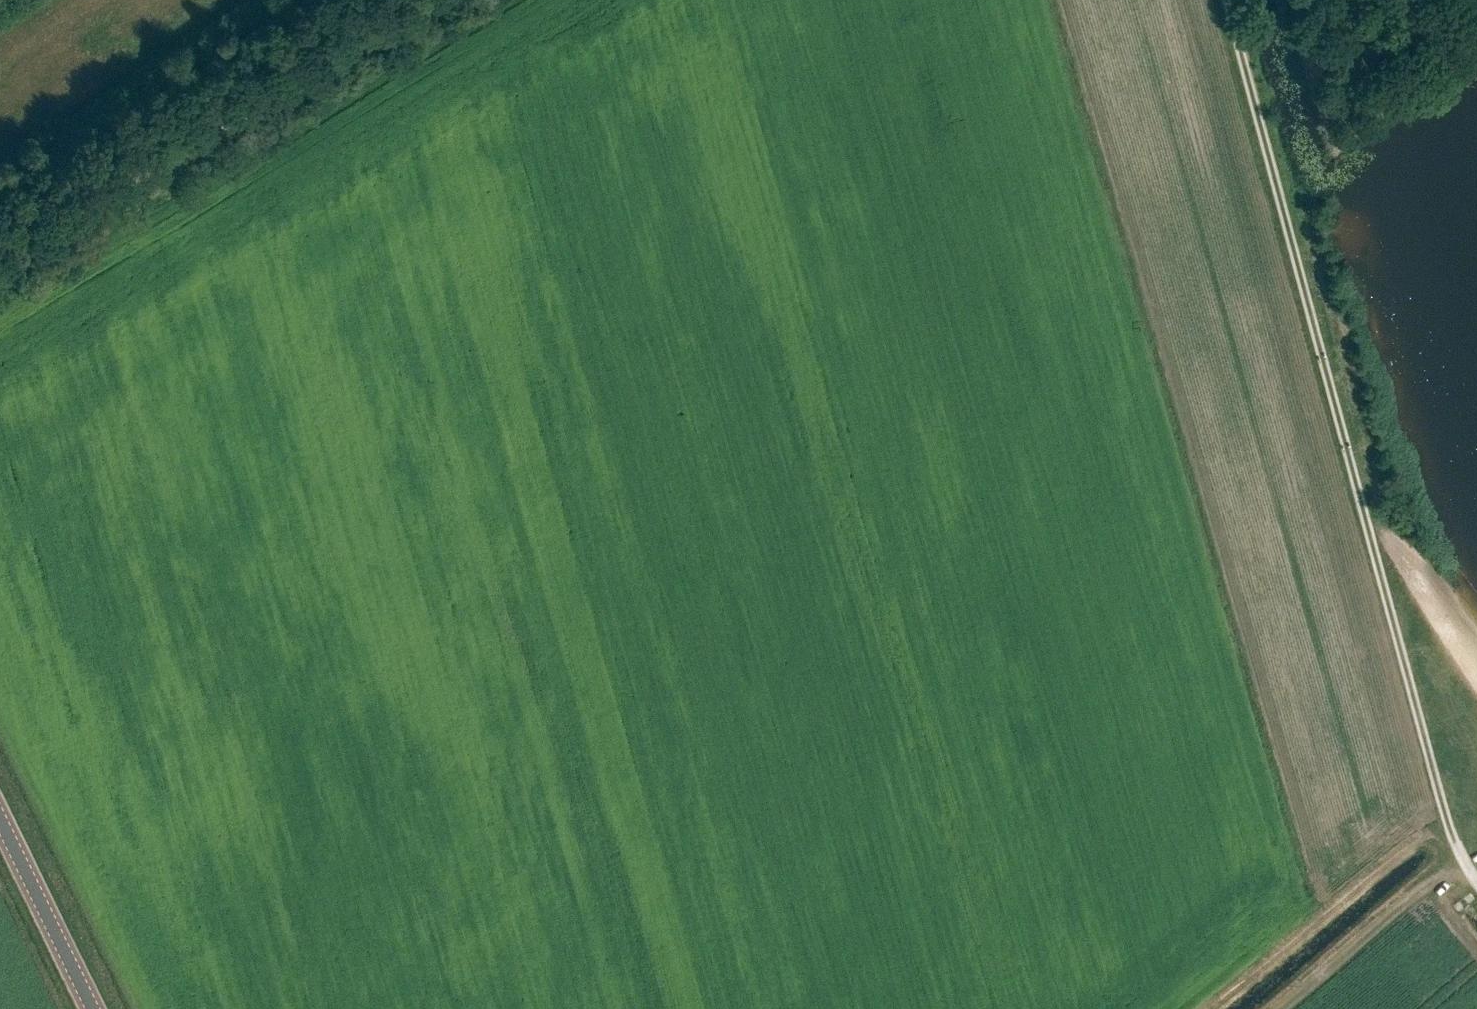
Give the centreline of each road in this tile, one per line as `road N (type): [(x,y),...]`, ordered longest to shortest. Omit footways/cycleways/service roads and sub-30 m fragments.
road 1 (track): [(1227,0),(1444,809),(1476,881)]
road 2 (track): [(434,0),(0,260)]
road 3 (track): [(1278,1008),(1419,891),(1467,867)]
road 4 (secondary): [(93,1008),(0,818)]

